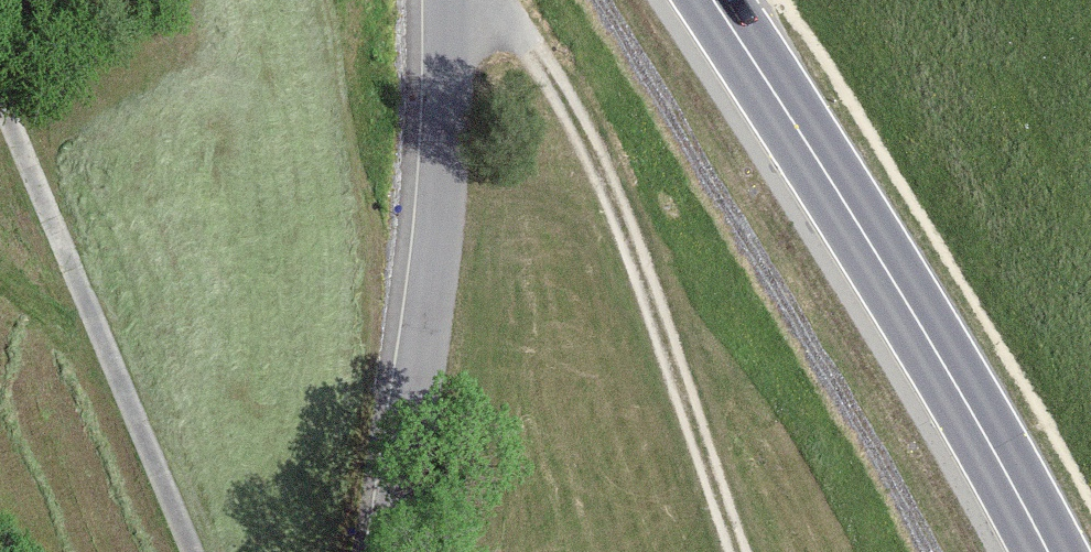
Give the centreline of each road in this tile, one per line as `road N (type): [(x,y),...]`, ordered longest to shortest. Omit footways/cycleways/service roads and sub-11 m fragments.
road 1 (primary): [(1048,551),(900,292),(713,0)]
road 2 (track): [(462,0),(530,44),(594,156),(738,551)]
road 3 (residential): [(448,0),(446,146),(394,551)]
road 4 (track): [(191,551),(0,117)]

